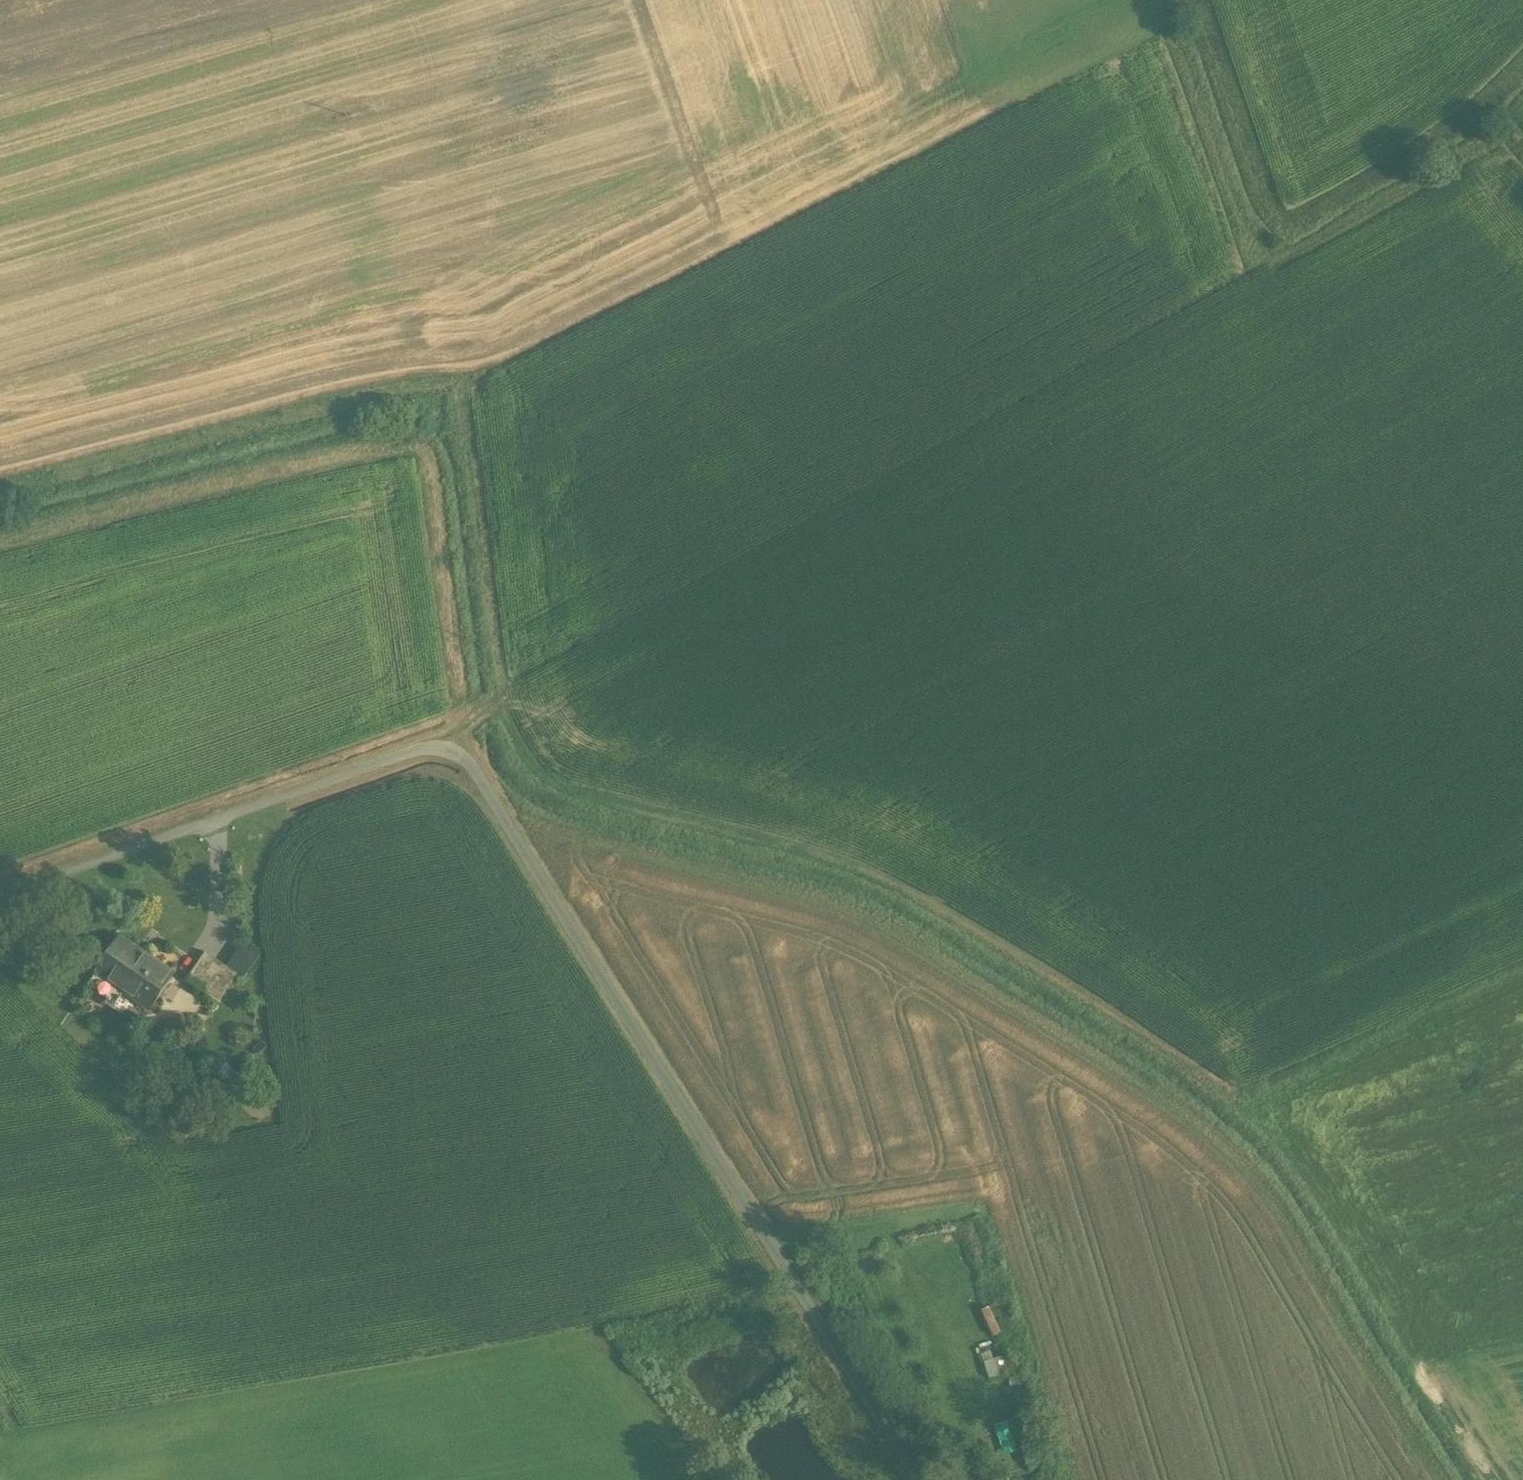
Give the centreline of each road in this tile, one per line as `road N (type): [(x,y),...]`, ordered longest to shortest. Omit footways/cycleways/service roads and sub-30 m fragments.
road 1 (unclassified): [(0,892),(428,749),(461,756),(917,1479)]

